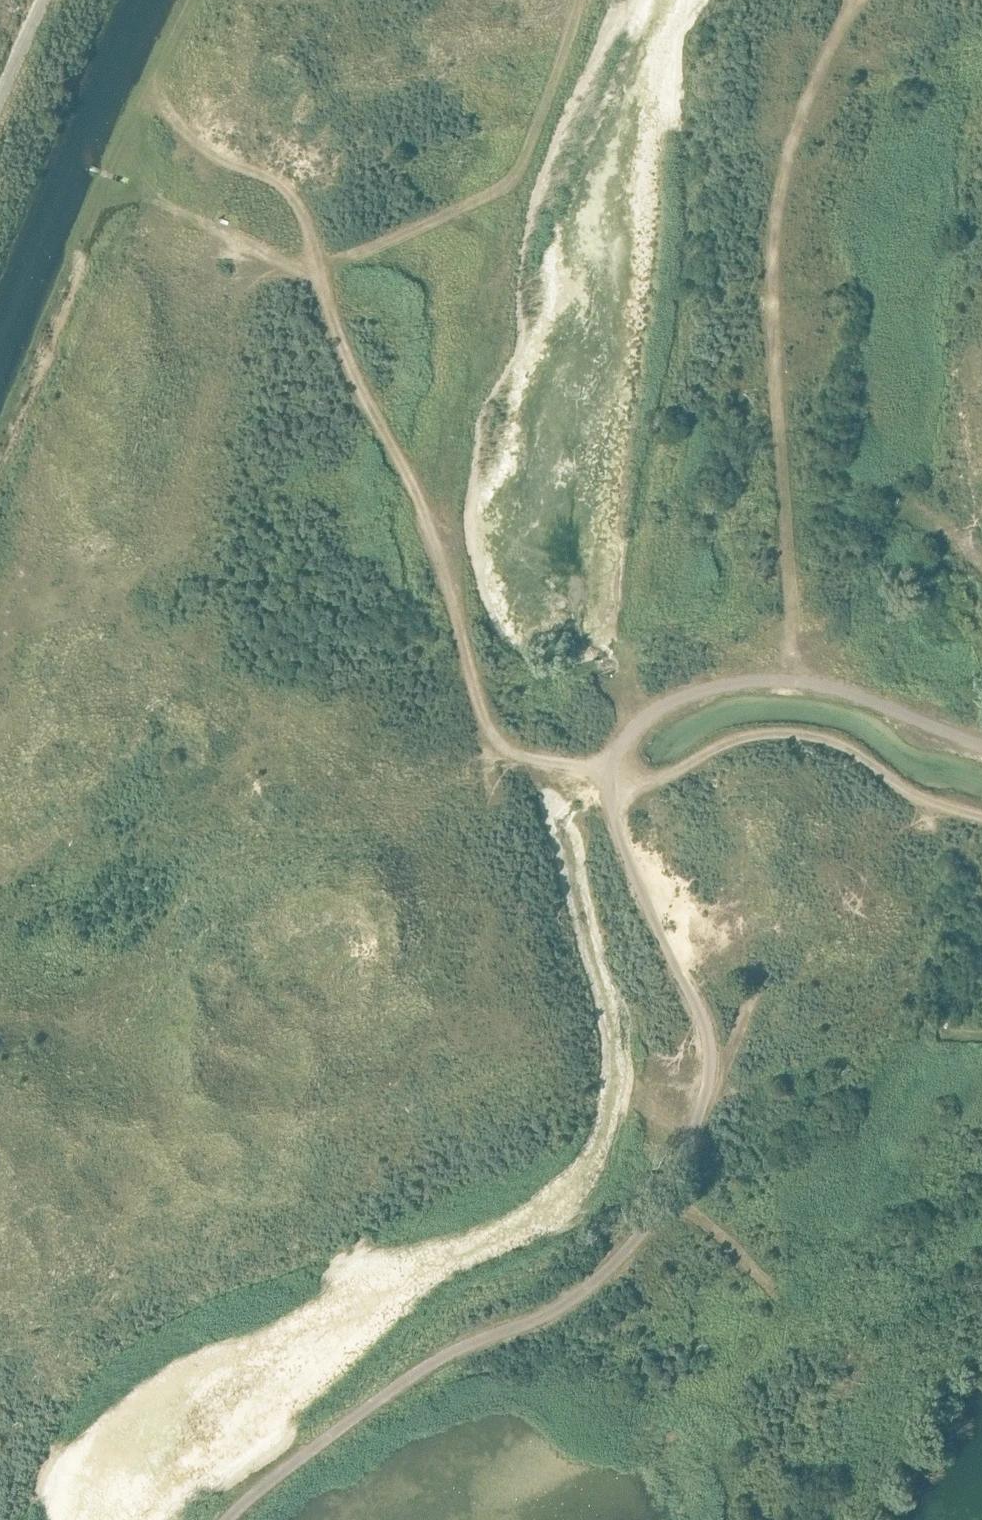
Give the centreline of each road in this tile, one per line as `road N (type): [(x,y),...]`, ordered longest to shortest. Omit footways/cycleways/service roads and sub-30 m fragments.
road 1 (track): [(625,799),(618,821),(717,1043),(716,1094),(663,1209),(597,1285),(420,1371),(286,1476),(243,1519)]

